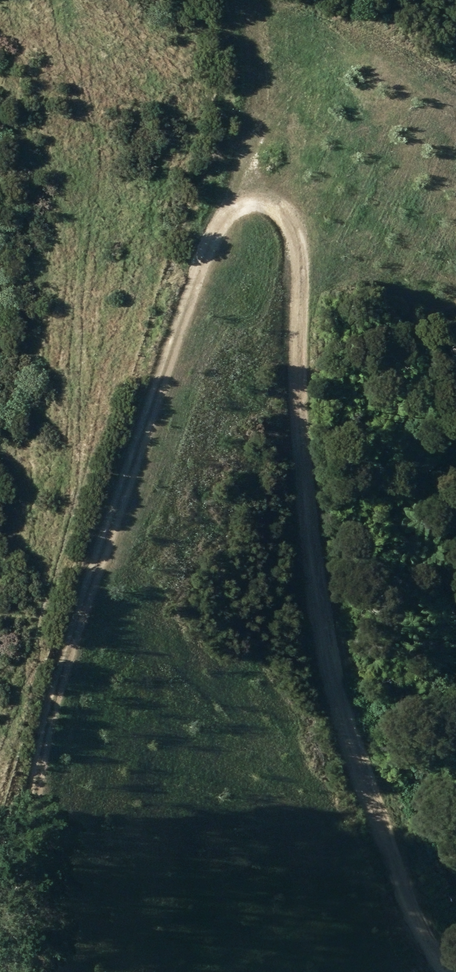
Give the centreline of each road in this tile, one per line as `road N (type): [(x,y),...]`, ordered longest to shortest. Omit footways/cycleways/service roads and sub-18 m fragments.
road 1 (track): [(449,971),(373,851),(340,685),(288,217),(232,185),(270,32)]
road 2 (track): [(35,971),(16,858),(83,622),(232,185)]
road 3 (track): [(127,0),(167,98),(142,287),(0,769)]

